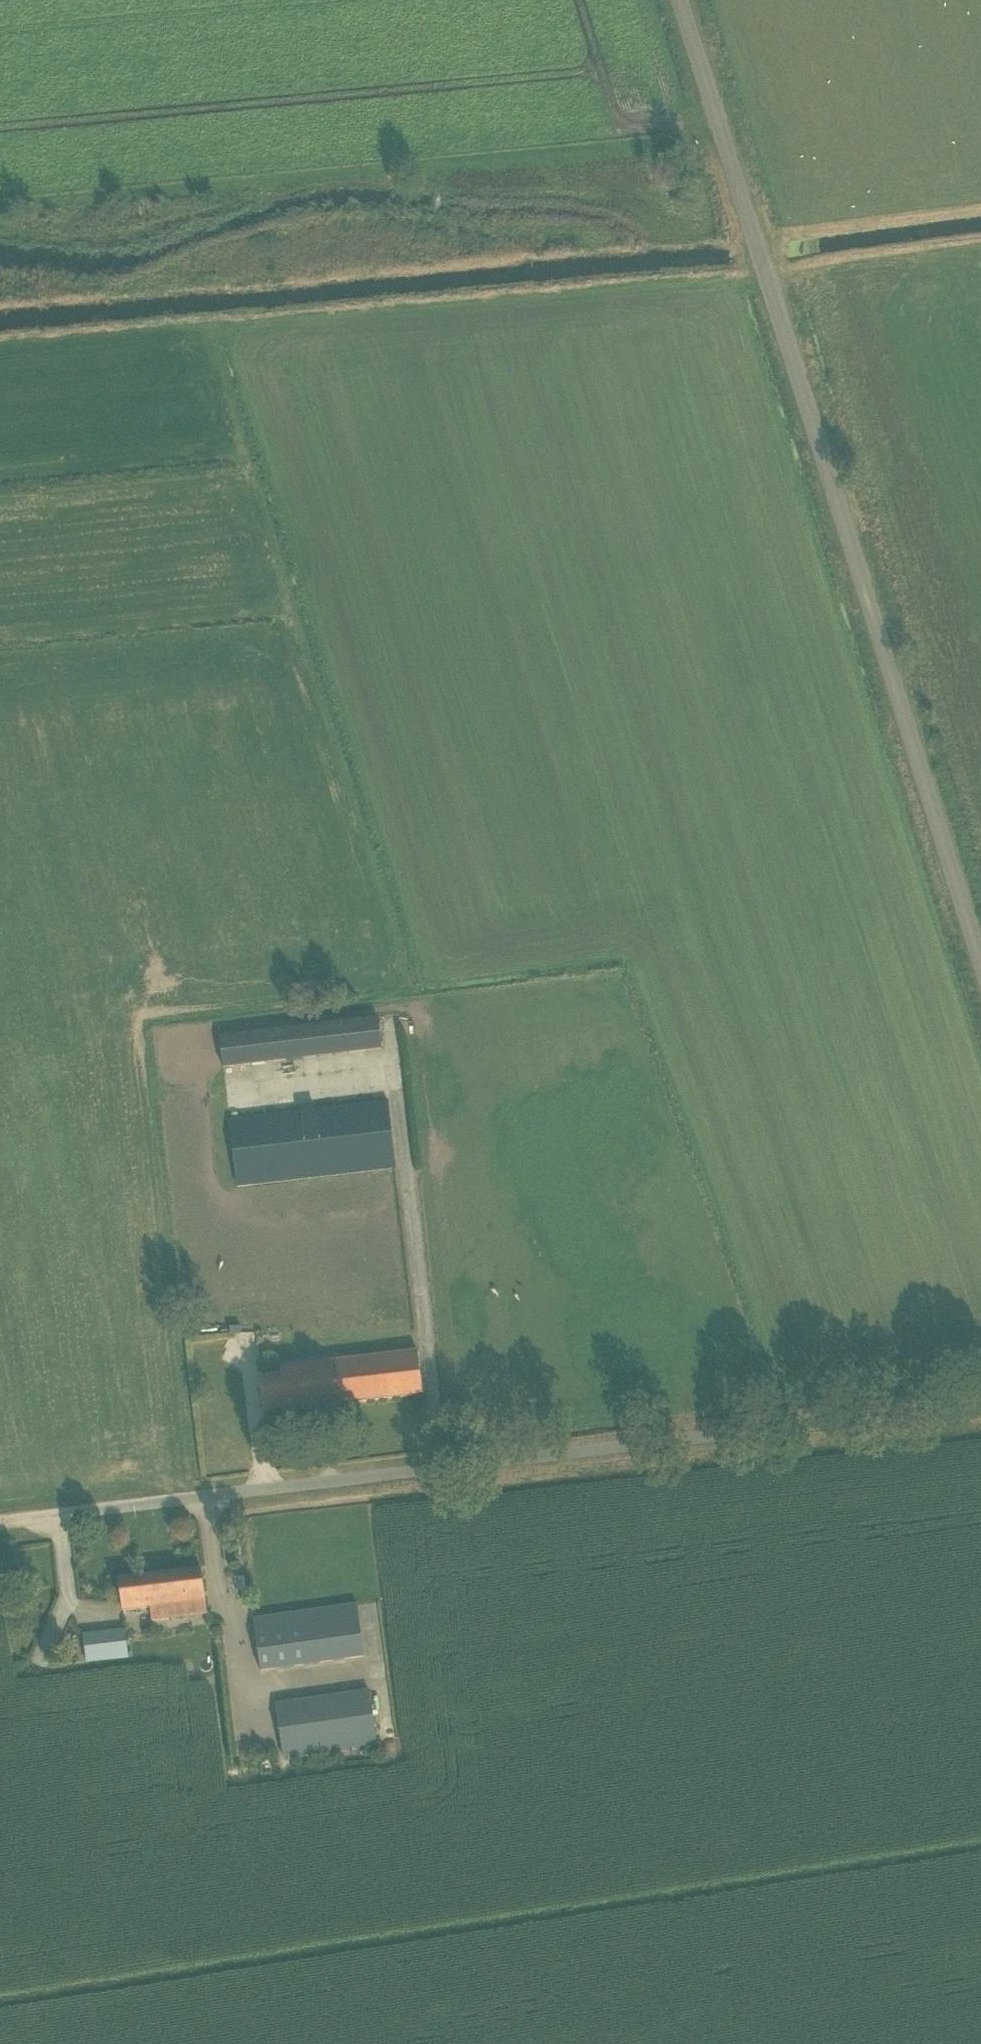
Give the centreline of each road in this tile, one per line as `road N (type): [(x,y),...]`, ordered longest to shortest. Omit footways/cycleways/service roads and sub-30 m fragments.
road 1 (unclassified): [(980,961),(683,0)]
road 2 (unclassified): [(0,1517),(980,1400)]

